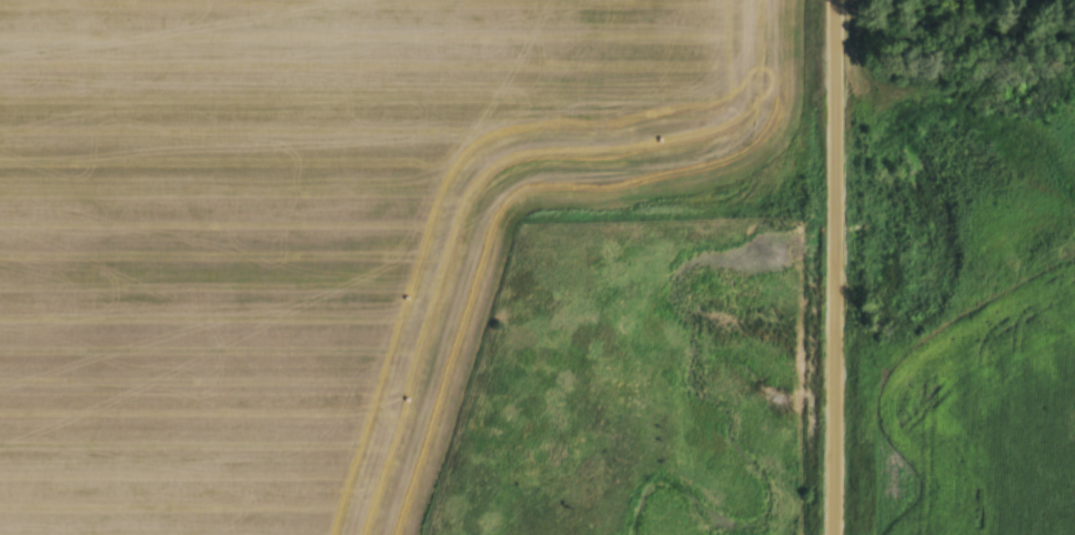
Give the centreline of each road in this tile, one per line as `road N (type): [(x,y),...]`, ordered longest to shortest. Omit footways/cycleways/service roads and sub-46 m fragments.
road 1 (residential): [(834,534),(834,0)]

